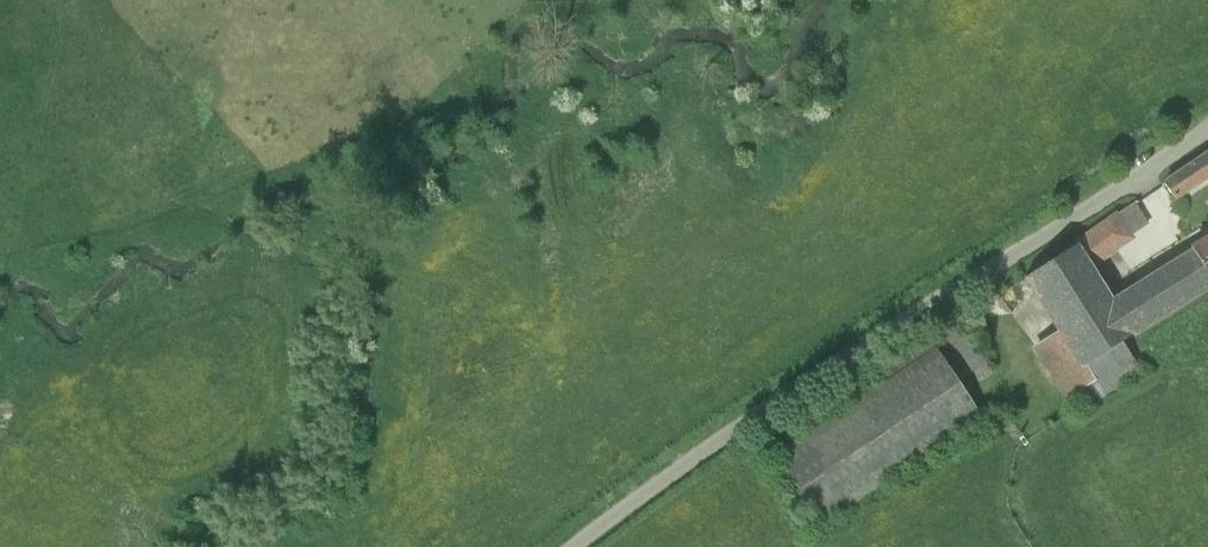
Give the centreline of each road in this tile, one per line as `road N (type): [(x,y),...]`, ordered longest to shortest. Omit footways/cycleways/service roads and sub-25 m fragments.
road 1 (unclassified): [(572,546),(726,434),(1207,129)]

